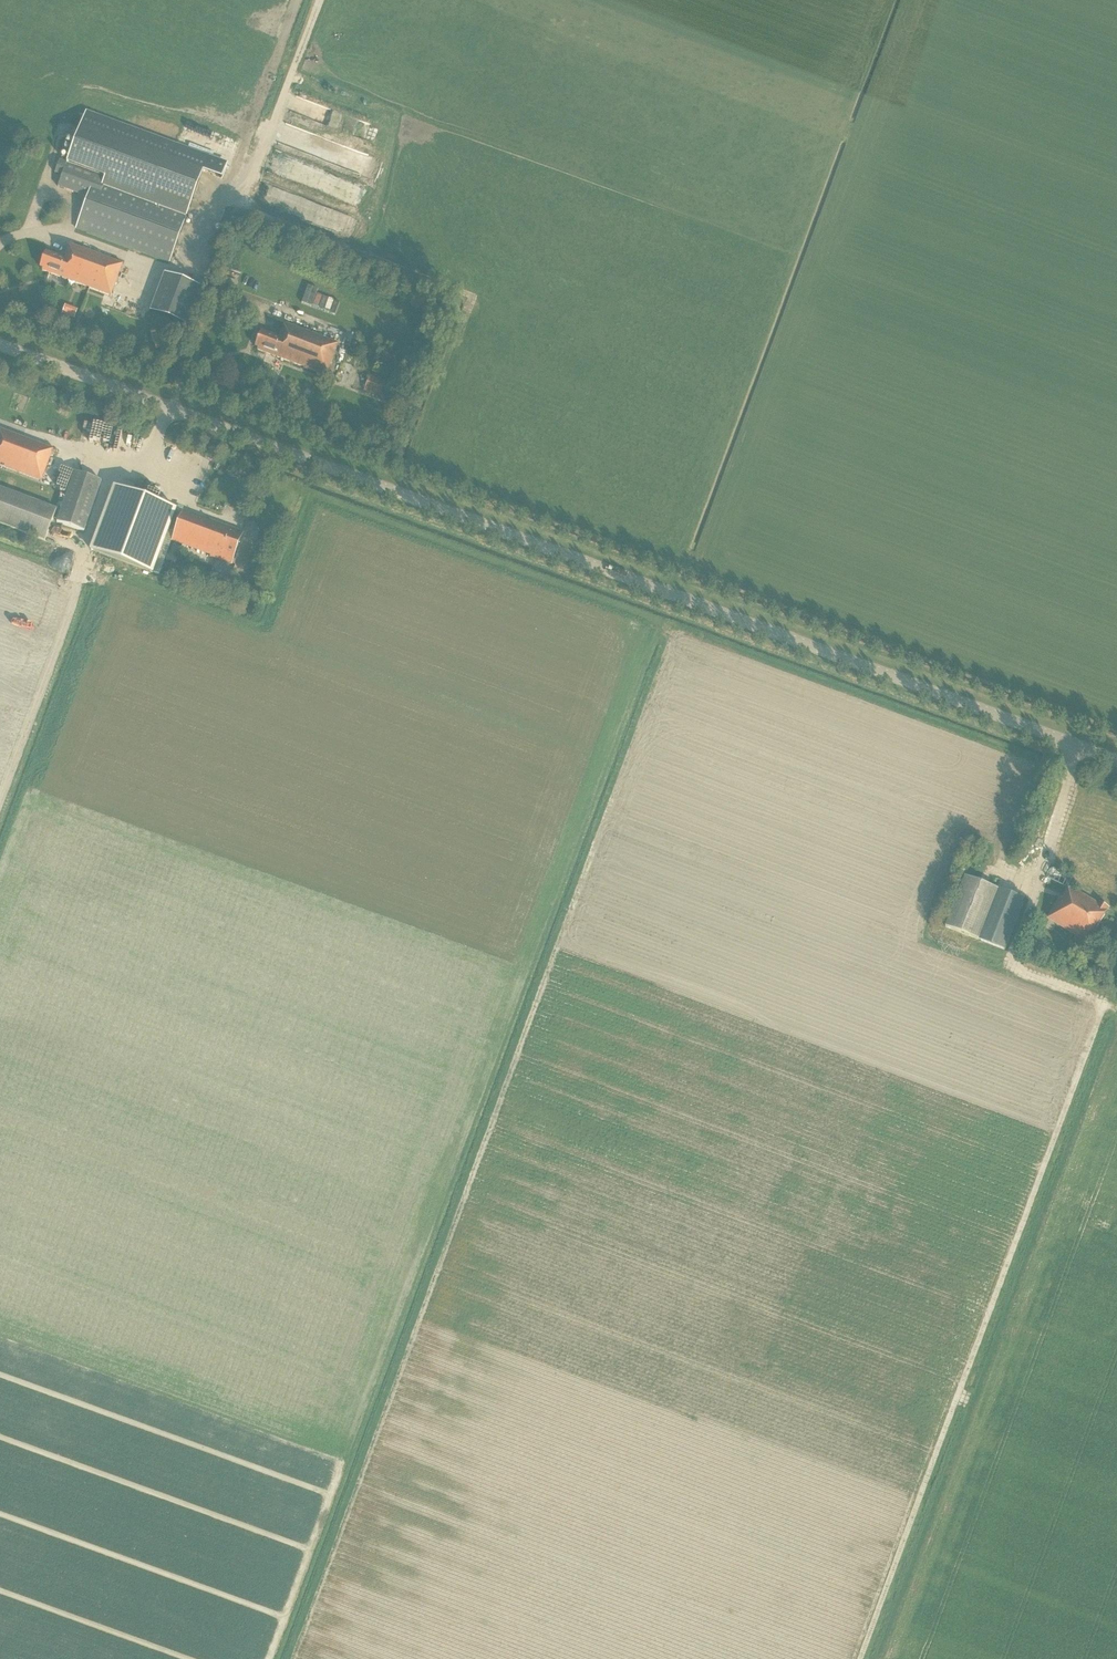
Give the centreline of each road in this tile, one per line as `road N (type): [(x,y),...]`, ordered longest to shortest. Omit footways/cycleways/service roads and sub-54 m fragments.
road 1 (tertiary): [(1116,759),(0,344)]

